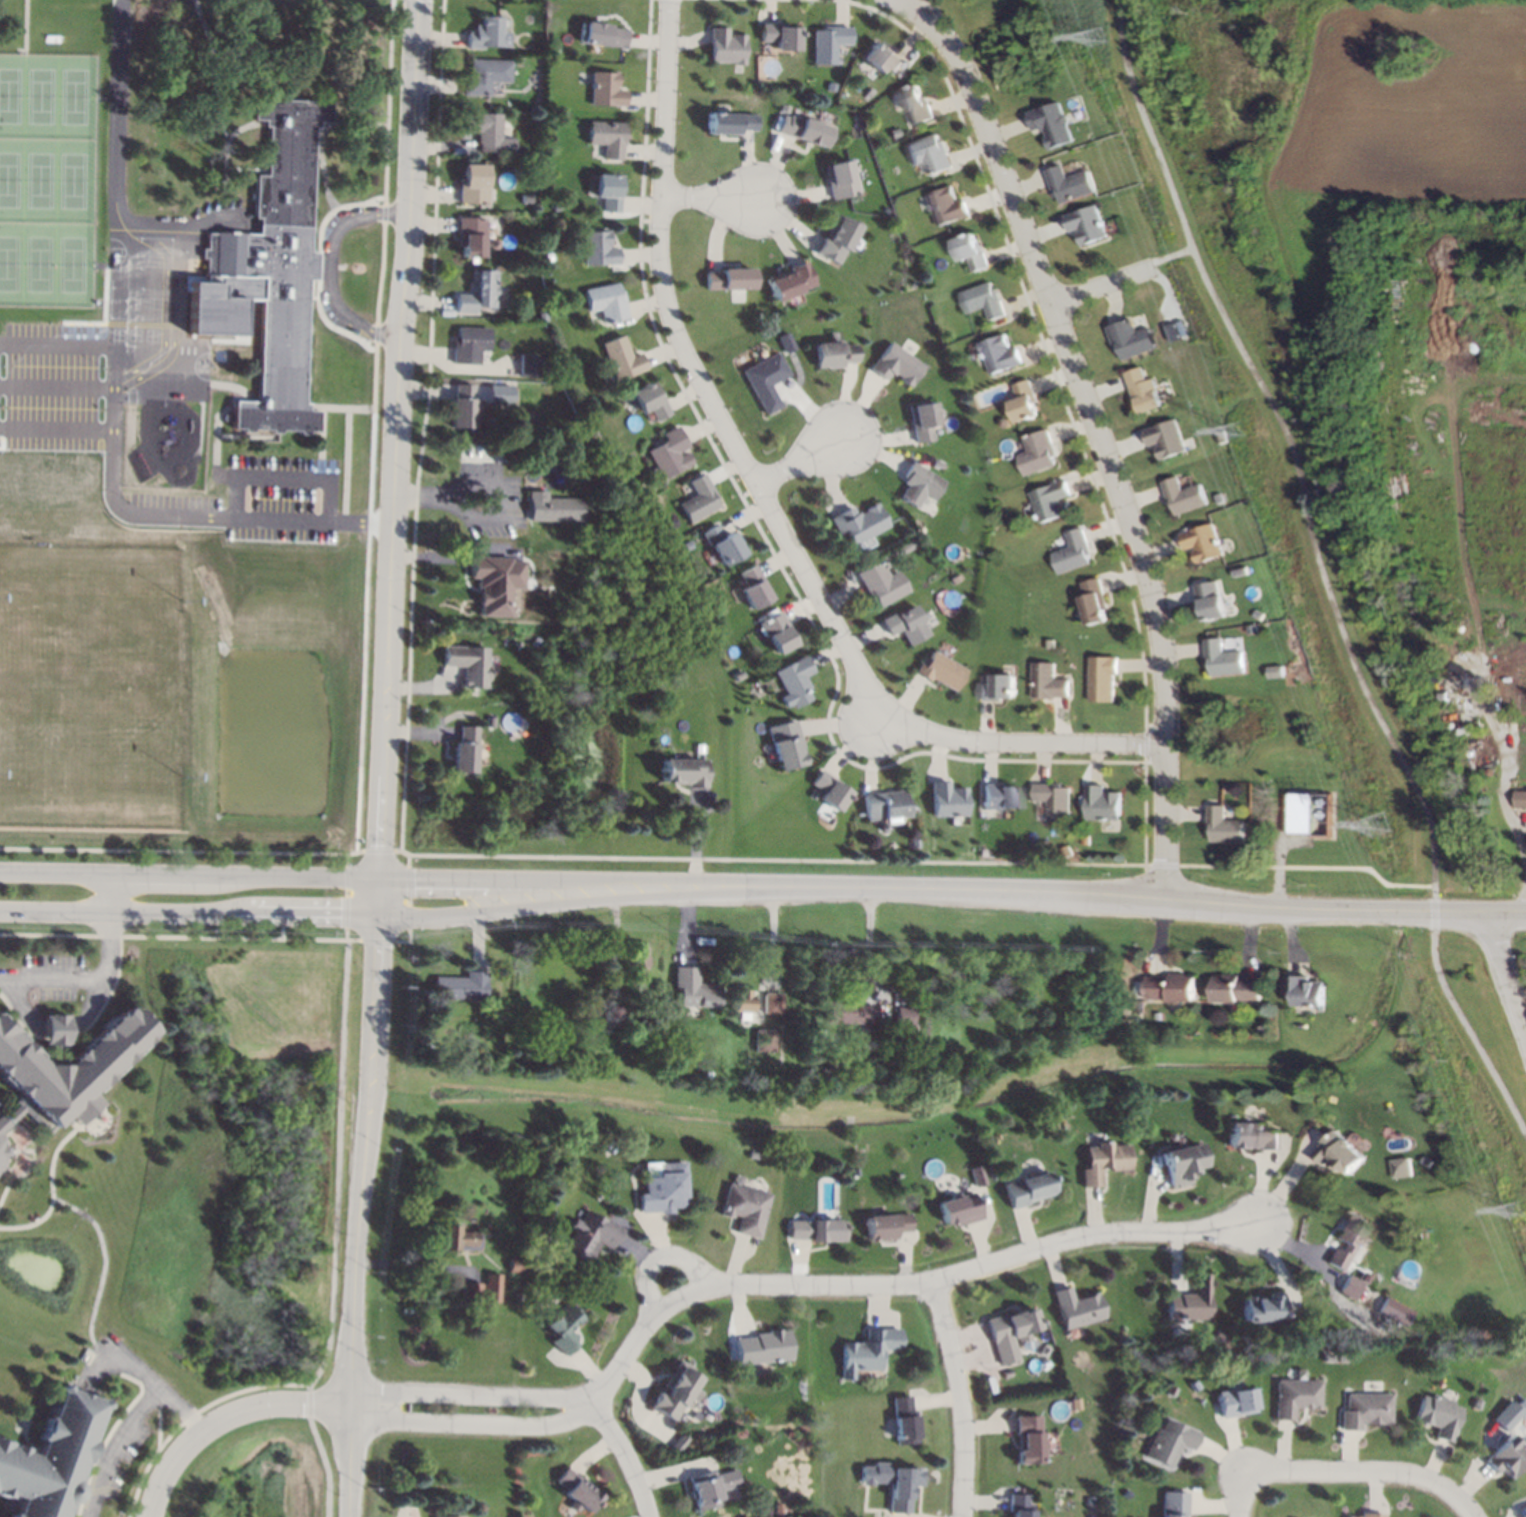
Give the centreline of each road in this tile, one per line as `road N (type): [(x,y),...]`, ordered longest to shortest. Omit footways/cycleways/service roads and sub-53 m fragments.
road 1 (residential): [(918,0),(965,79),(1002,171),(1164,624),(1161,900)]
road 2 (tertiary): [(741,890),(1031,891),(1291,911),(1525,915)]
road 3 (residential): [(895,722),(853,663),(688,349),(663,282),(671,0)]
road 4 (tertiary): [(741,890),(0,877)]
road 5 (residential): [(597,1397),(652,1314),(710,1284),(935,1285),(1101,1233),(1260,1226)]
road 6 (tertiary): [(412,212),(400,333),(382,916)]
road 7 (tertiary): [(382,916),(376,1086),(356,1236),(350,1516)]
road 8 (tertiary): [(0,914),(382,916)]
road 9 (tertiary): [(382,916),(741,890)]
road 10 (residential): [(1165,744),(948,743),(895,722)]
road 11 (residential): [(148,1516),(167,1467),(200,1432),(241,1410),(279,1403),(353,1406)]
road 12 (residential): [(353,1418),(556,1424),(597,1397)]
road 13 (residential): [(1242,1468),(1416,1474),(1457,1495),(1475,1516)]
road 14 (residential): [(597,1397),(354,1390)]
road 15 (residential): [(963,1516),(963,1405),(935,1285)]
road 16 (tertiary): [(421,0),(412,212)]
road 17 (residential): [(1481,914),(1525,1038)]
road 18 (residential): [(597,1397),(645,1494),(646,1516)]

